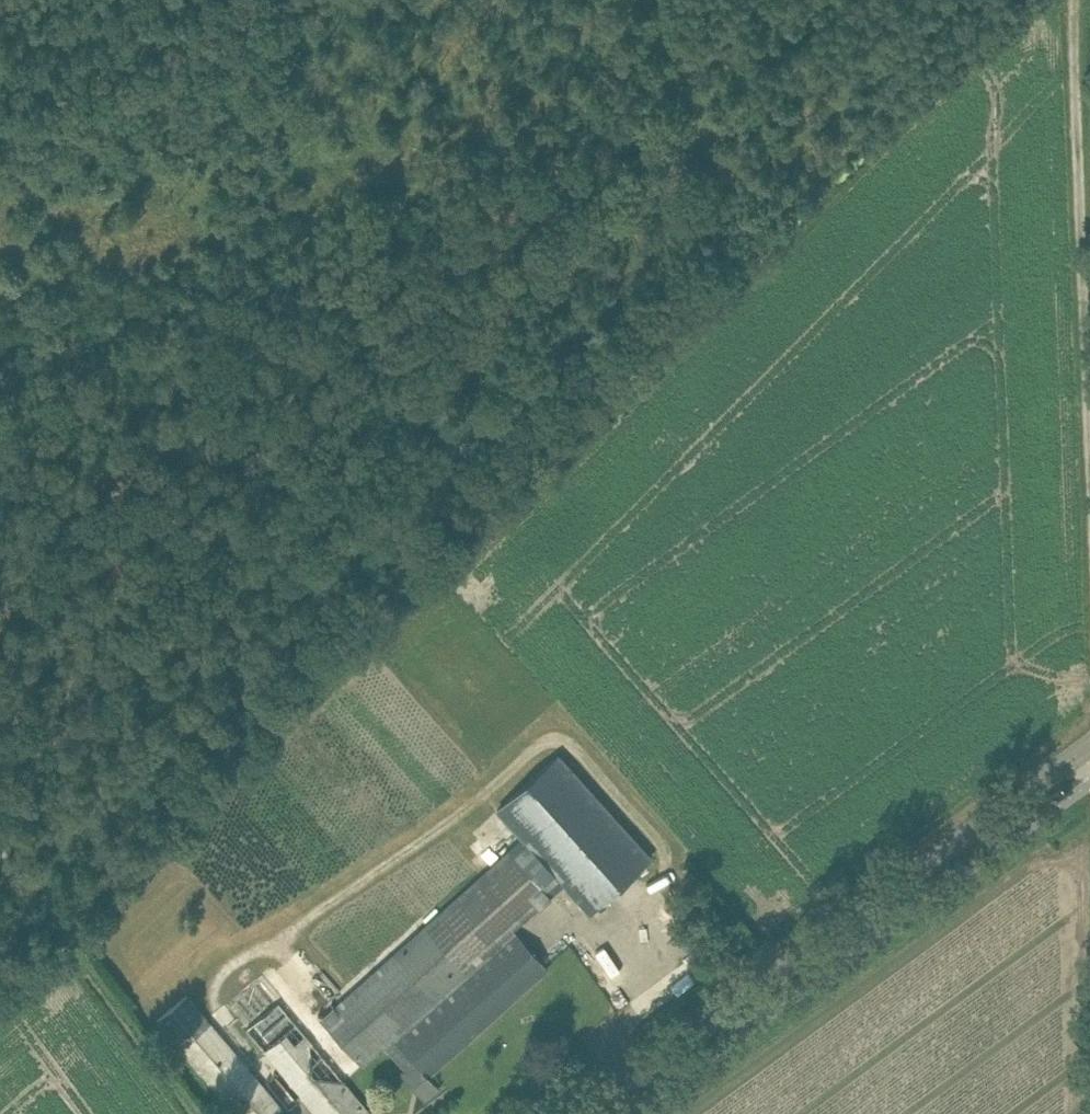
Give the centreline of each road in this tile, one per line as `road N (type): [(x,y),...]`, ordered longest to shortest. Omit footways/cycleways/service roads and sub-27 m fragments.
road 1 (tertiary): [(1089,739),(583,1113)]
road 2 (track): [(1074,0),(1089,342)]

